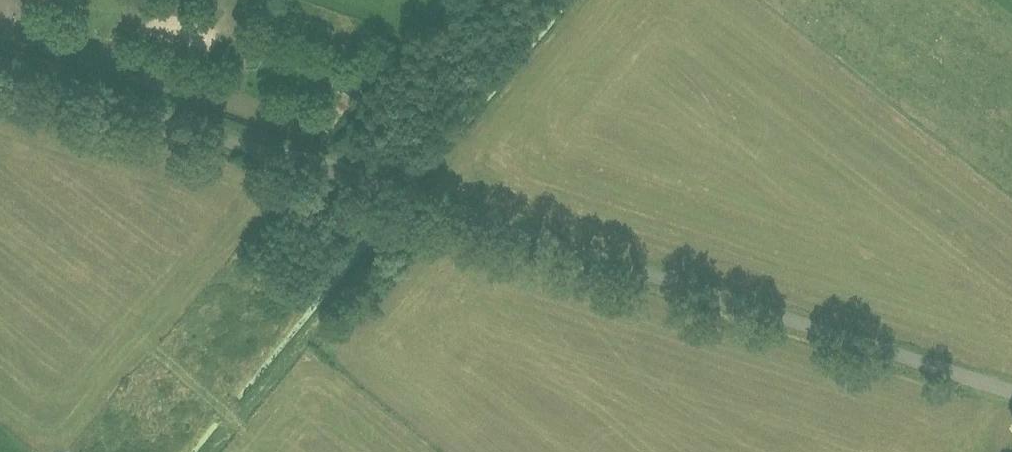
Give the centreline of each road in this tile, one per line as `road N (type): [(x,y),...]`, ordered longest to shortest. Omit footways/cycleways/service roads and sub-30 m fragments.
road 1 (unclassified): [(1011,390),(0,67)]

